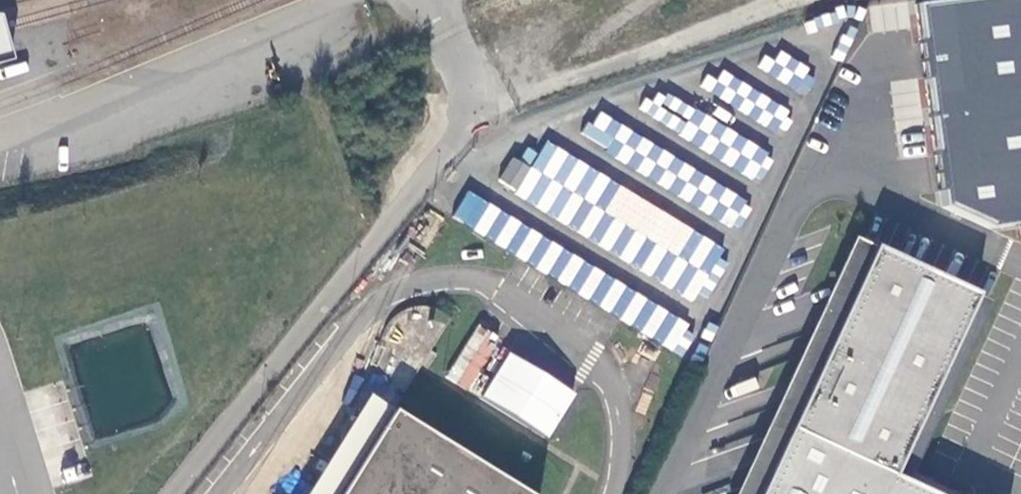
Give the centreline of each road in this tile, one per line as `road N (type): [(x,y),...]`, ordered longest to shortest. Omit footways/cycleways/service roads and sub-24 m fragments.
road 1 (track): [(477,106),(800,0)]

